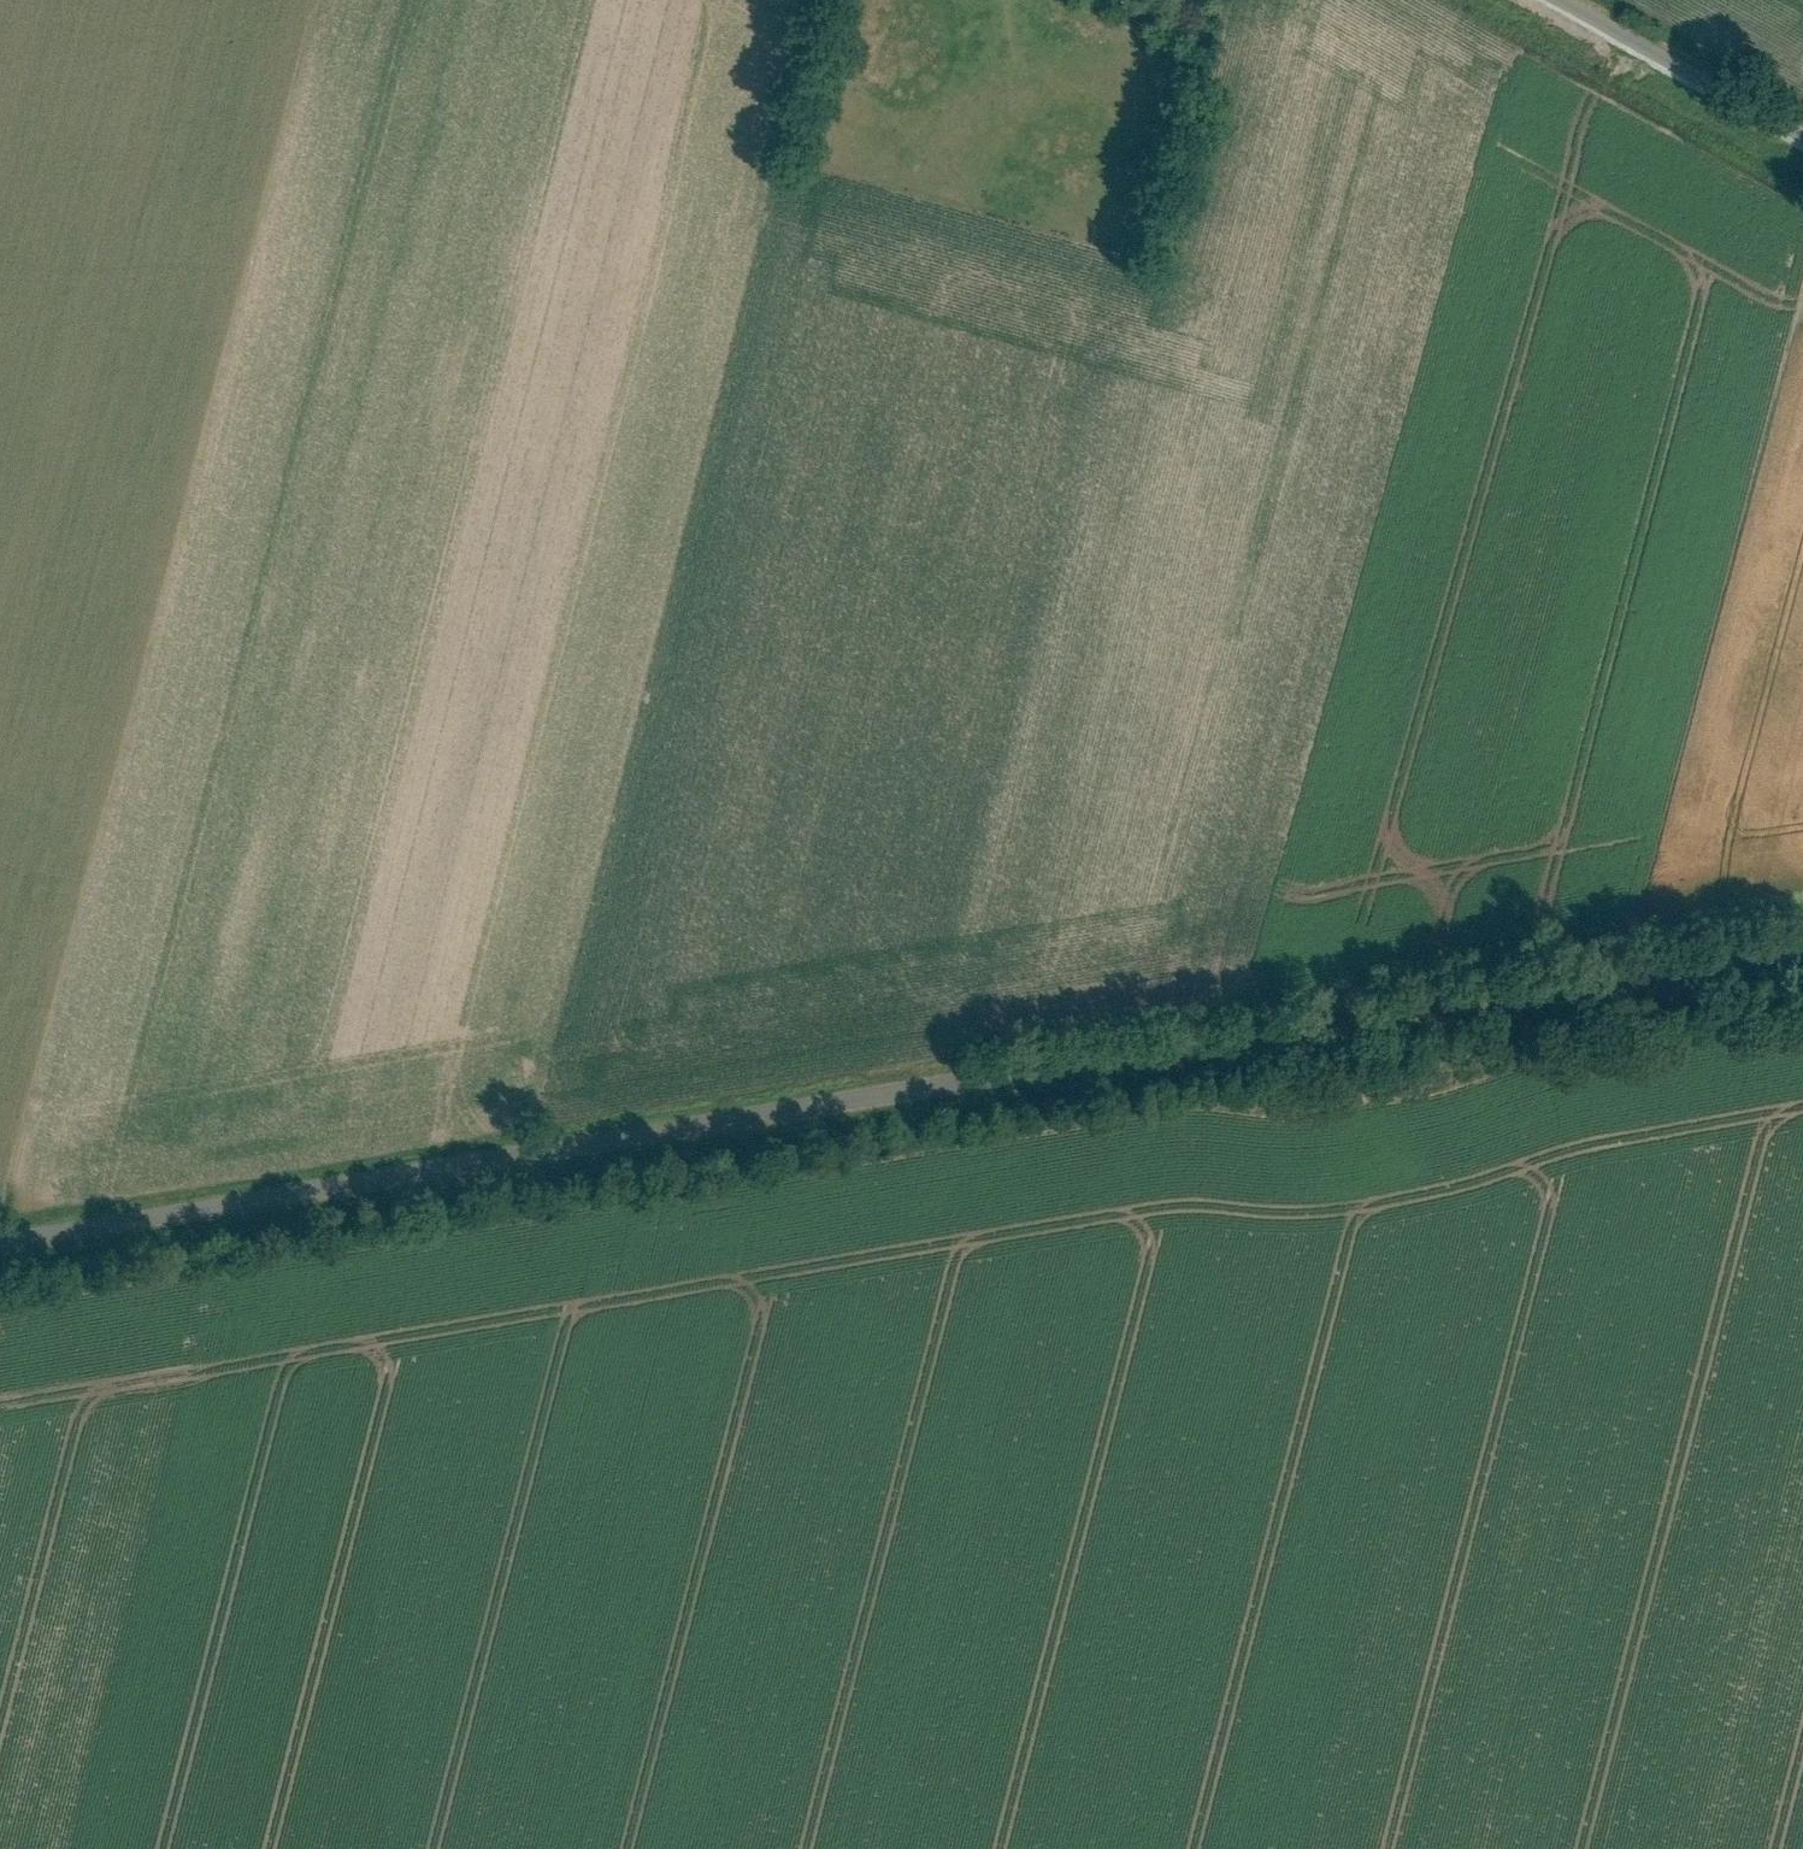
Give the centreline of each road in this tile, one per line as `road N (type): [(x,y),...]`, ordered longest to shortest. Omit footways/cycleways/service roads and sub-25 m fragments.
road 1 (unclassified): [(0,1251),(1802,941)]
road 2 (residential): [(1568,0),(1802,131)]

